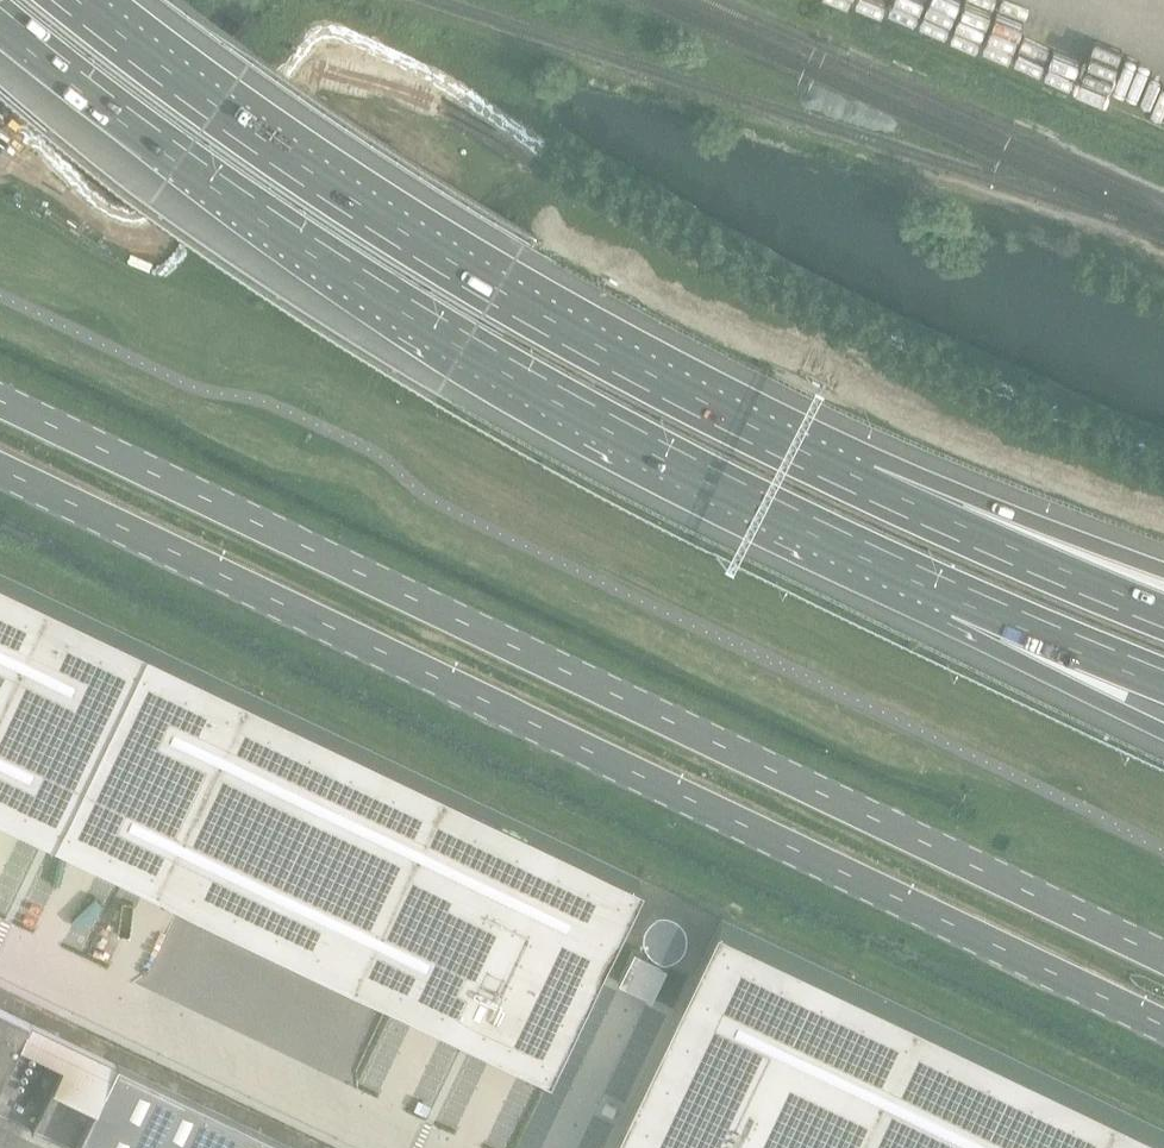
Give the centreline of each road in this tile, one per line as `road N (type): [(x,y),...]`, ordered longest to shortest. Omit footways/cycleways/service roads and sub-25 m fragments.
road 1 (secondary): [(0,465),(1163,1021)]
road 2 (secondary): [(1163,953),(0,397)]
road 3 (motorway): [(0,7),(176,153),(467,342),(713,477),(963,595)]
road 4 (motorway): [(866,487),(496,293),(339,195),(72,0)]
road 5 (motorway): [(1163,617),(866,487)]
road 6 (motorway): [(1163,569),(1016,515),(866,487)]
road 7 (motorway): [(963,595),(1163,724)]
road 8 (motorway): [(963,595),(1163,678)]

